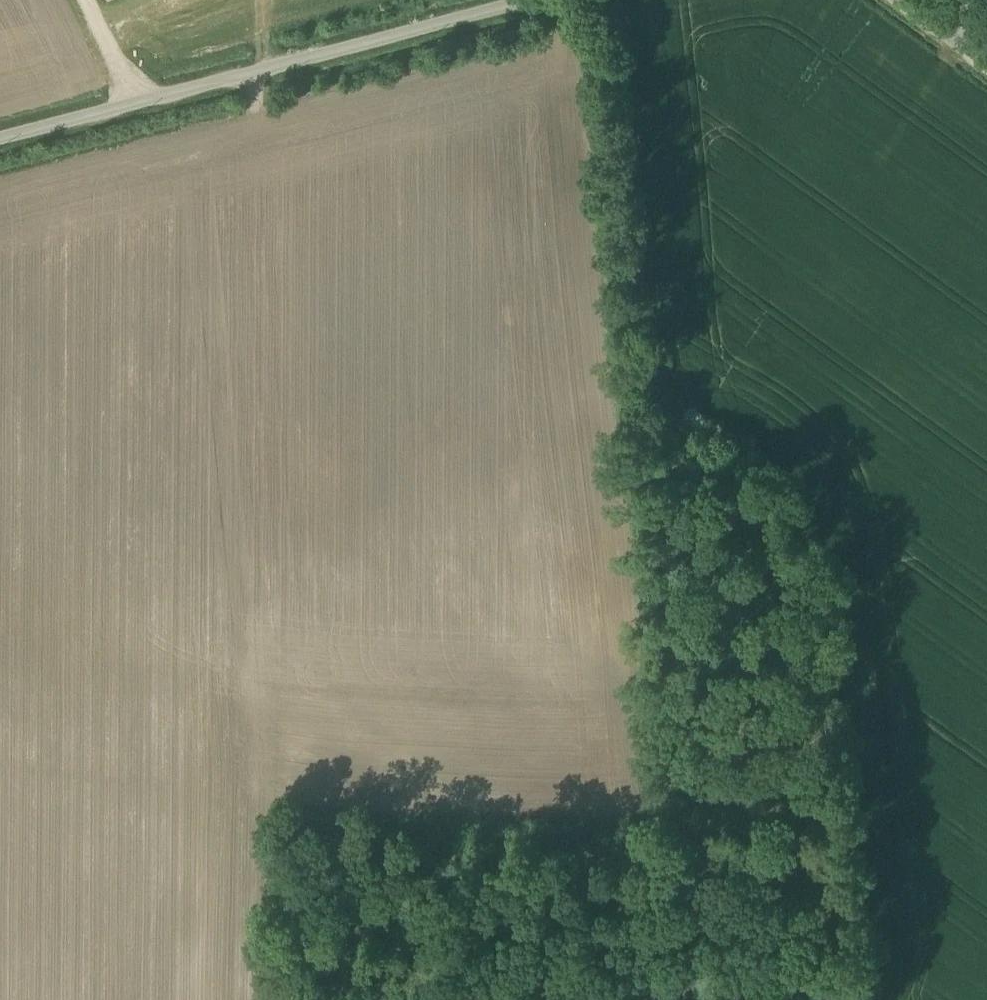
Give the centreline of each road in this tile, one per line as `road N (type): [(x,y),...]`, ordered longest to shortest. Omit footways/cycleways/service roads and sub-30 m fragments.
road 1 (unclassified): [(527,0),(0,140)]

